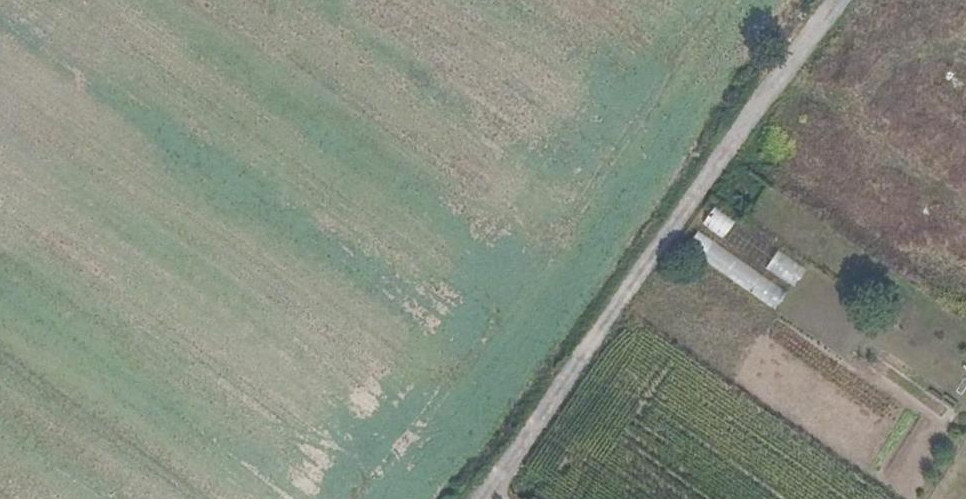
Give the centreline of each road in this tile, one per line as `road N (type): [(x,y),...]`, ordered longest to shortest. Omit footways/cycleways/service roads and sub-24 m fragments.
road 1 (track): [(490,498),(846,0)]

